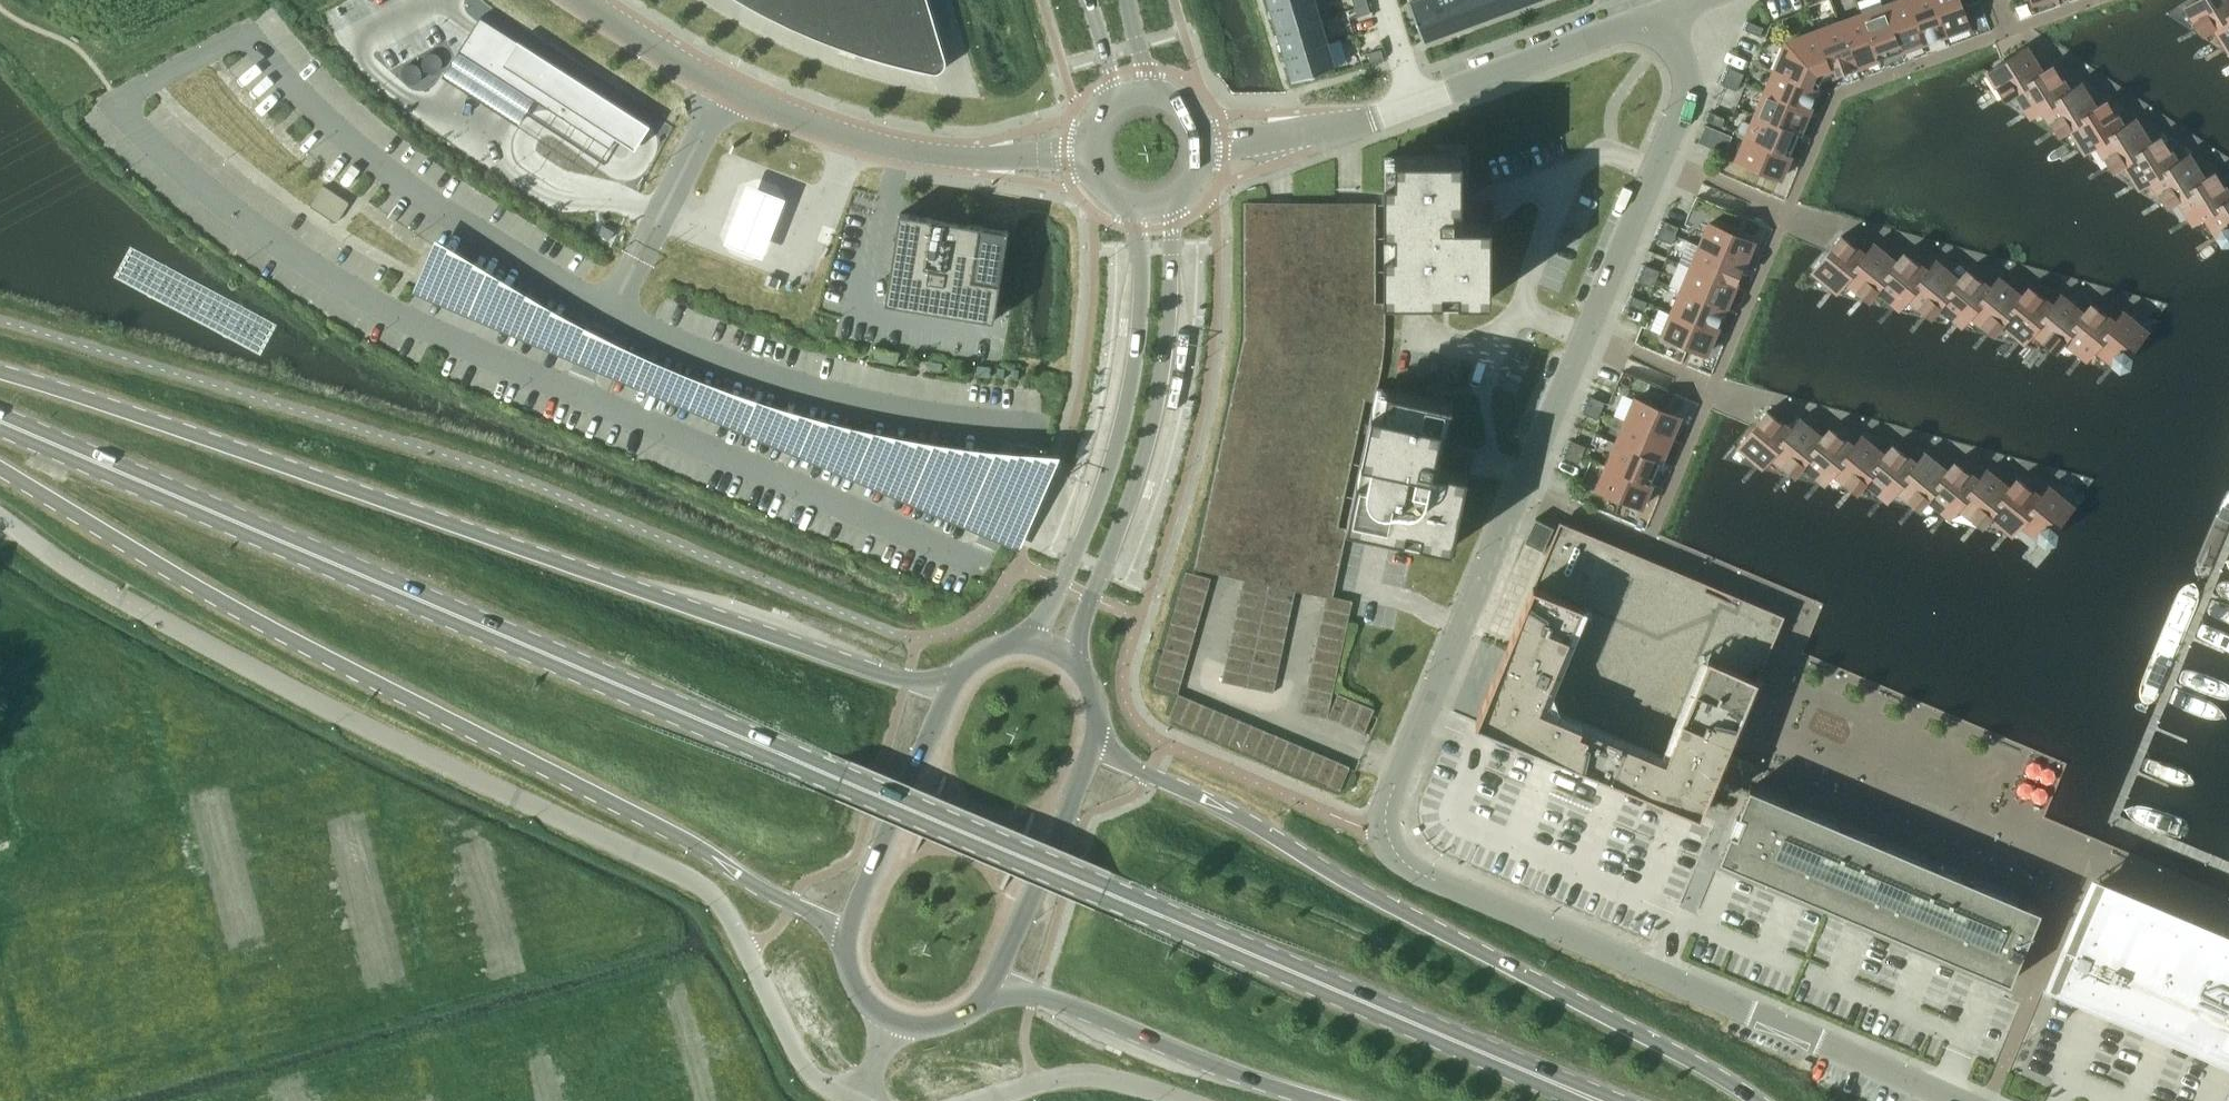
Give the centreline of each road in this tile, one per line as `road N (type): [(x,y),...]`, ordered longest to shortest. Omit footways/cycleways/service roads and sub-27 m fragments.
road 1 (primary): [(1551,1081),(0,419)]
road 2 (primary): [(953,681),(906,678),(0,369)]
road 3 (primary): [(0,465),(119,542),(379,685),(682,838),(844,938)]
road 4 (residential): [(1387,832),(1389,798),(1688,87),(1666,11)]
road 5 (unclassified): [(682,874),(325,706),(75,572),(7,520)]
road 6 (primary): [(1762,1100),(1094,739)]
road 7 (residential): [(1387,832),(1417,872),(1959,1100)]
road 8 (residential): [(585,0),(726,86),(850,138),(950,156),(1095,159)]
road 9 (tertiary): [(1079,667),(1081,624),(1158,397),(1174,190)]
road 10 (tertiary): [(1124,195),(1141,252),(1133,381),(1090,522),(1026,640)]
road 11 (primary): [(993,980),(1224,1073),(1319,1100)]
road 12 (unclassified): [(682,874),(726,911),(810,1072),(858,1100)]
road 13 (tertiary): [(953,681),(844,938)]
road 14 (residential): [(1418,101),(1666,11)]
road 15 (tertiary): [(993,980),(1094,739)]
road 16 (residential): [(1195,147),(1345,123),(1418,101)]
road 17 (unclassified): [(1171,1100),(1088,1075),(977,1100)]

